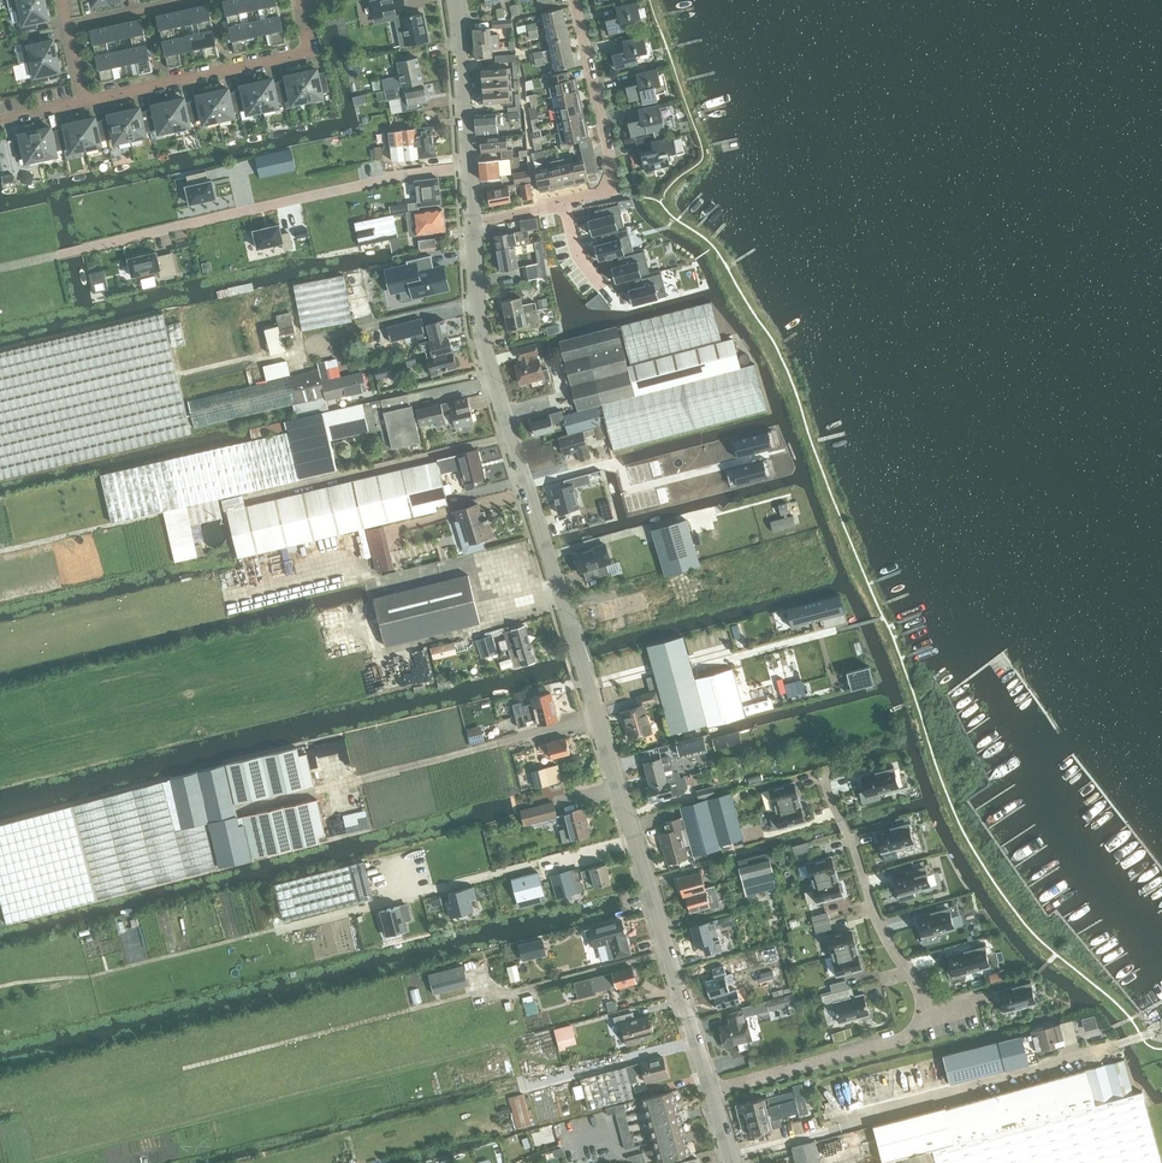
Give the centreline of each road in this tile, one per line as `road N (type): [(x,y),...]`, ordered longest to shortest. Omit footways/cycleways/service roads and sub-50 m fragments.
road 1 (residential): [(707,1089),(488,360),(470,222)]
road 2 (residential): [(305,2),(313,53),(83,103)]
road 3 (residential): [(931,1007),(867,898),(822,771)]
road 4 (residential): [(707,1089),(904,1040),(931,1007)]
road 5 (residential): [(563,201),(614,185),(575,0)]
road 6 (residential): [(470,222),(453,0)]
road 7 (residential): [(190,0),(68,25)]

